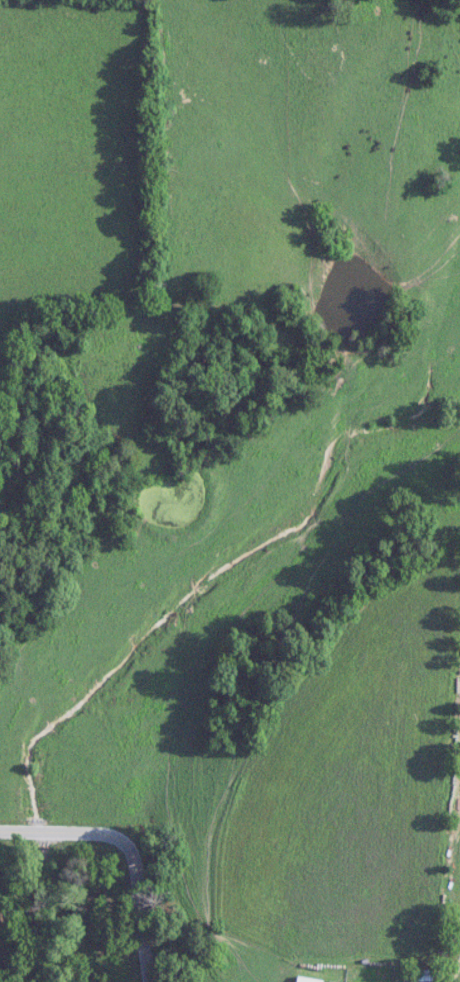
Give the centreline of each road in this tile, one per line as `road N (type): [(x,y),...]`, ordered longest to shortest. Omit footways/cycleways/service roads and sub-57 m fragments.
road 1 (residential): [(150,981),(132,849),(115,837),(0,829)]

